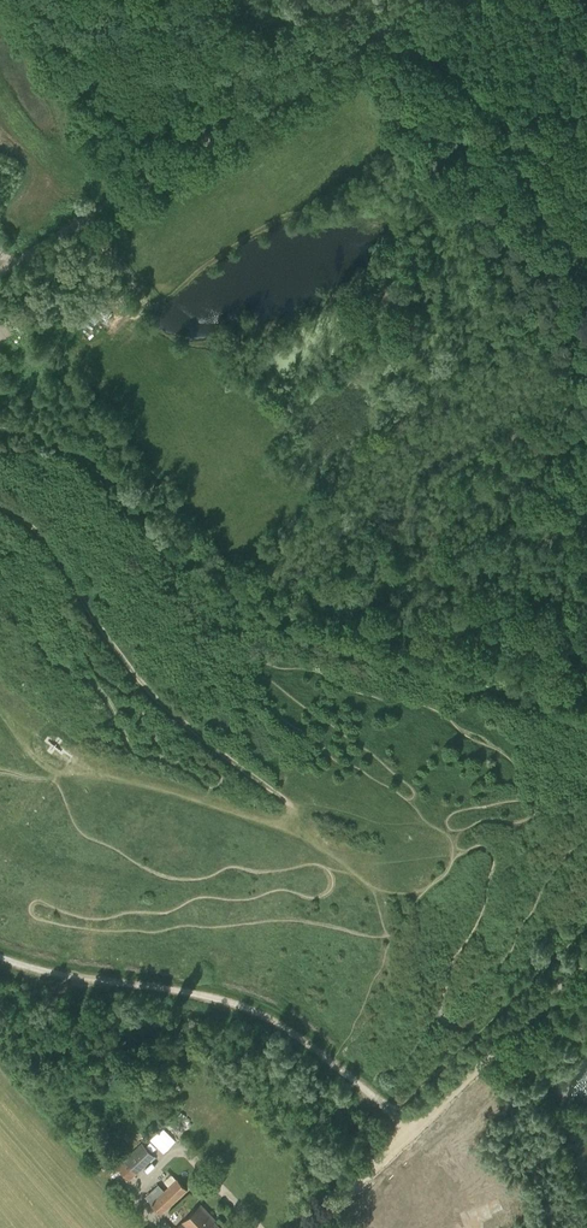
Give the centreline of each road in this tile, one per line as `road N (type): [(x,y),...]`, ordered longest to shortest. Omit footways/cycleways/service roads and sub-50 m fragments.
road 1 (track): [(0,507),(50,547),(150,690),(280,796),(289,814),(261,822),(108,770),(0,696)]
road 2 (track): [(586,718),(219,594),(106,466),(63,443),(0,426)]
road 3 (track): [(0,273),(431,0)]
road 4 (track): [(0,958),(232,1001),(278,1023),(393,1117)]
road 5 (unclassified): [(312,1227),(586,965)]
road 6 (track): [(393,1117),(586,930)]

